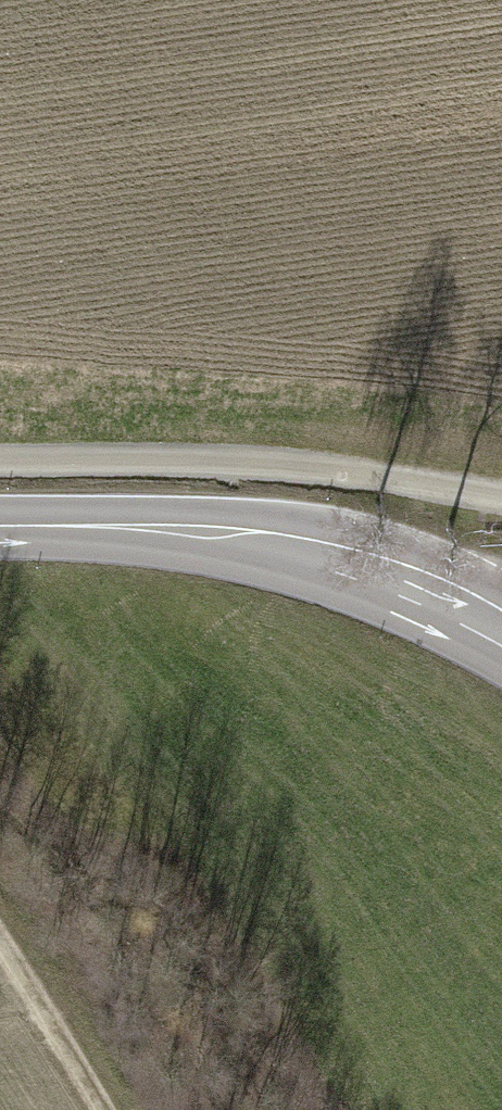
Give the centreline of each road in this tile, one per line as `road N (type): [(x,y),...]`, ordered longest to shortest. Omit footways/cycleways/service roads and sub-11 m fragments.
road 1 (secondary): [(0,530),(218,538),(453,605),(501,635)]
road 2 (track): [(0,457),(192,458),(501,497)]
road 3 (track): [(107,1109),(0,941)]

